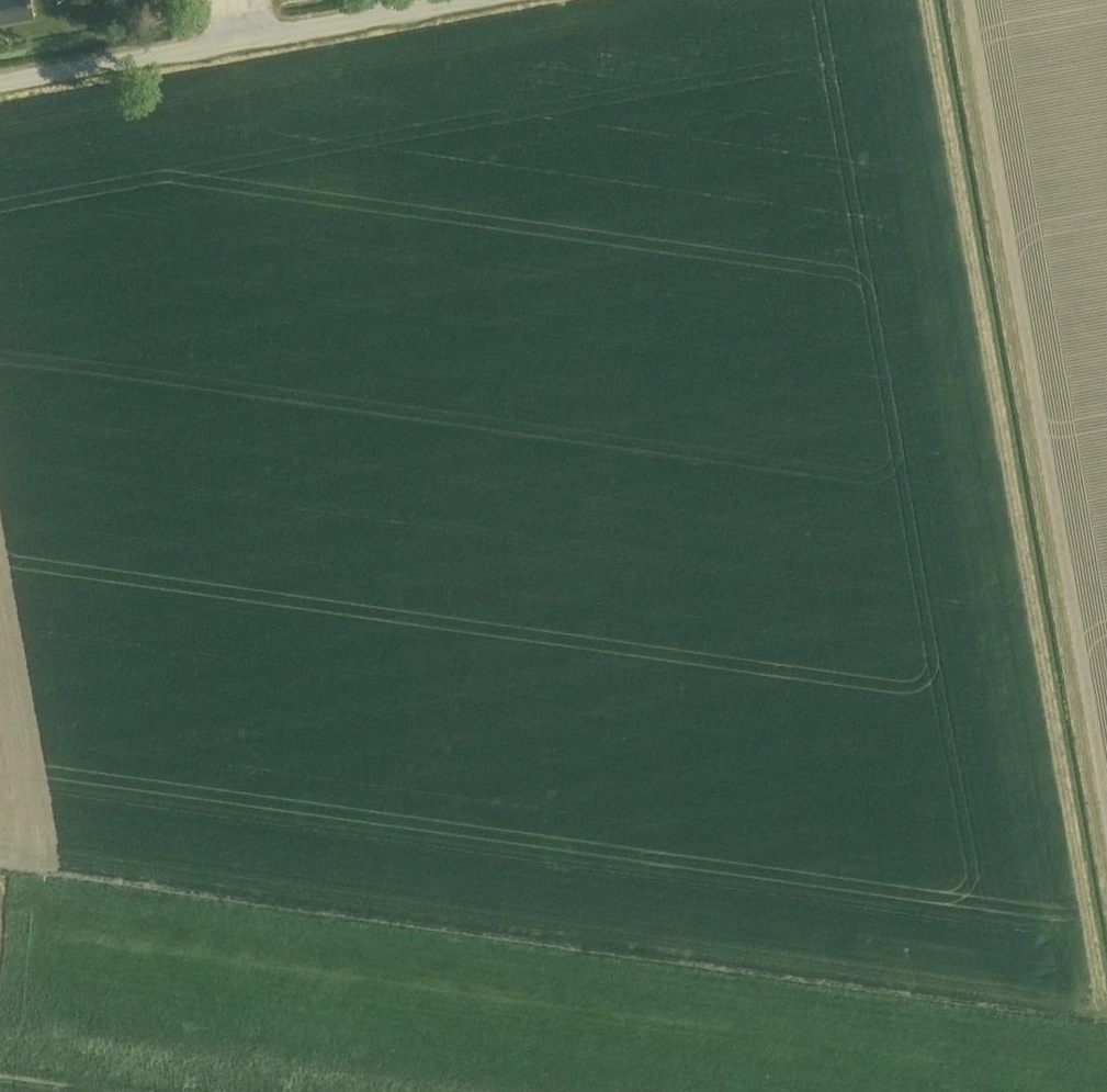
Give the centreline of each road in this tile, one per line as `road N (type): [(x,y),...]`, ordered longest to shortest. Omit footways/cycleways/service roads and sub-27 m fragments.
road 1 (unclassified): [(0,85),(490,0)]

